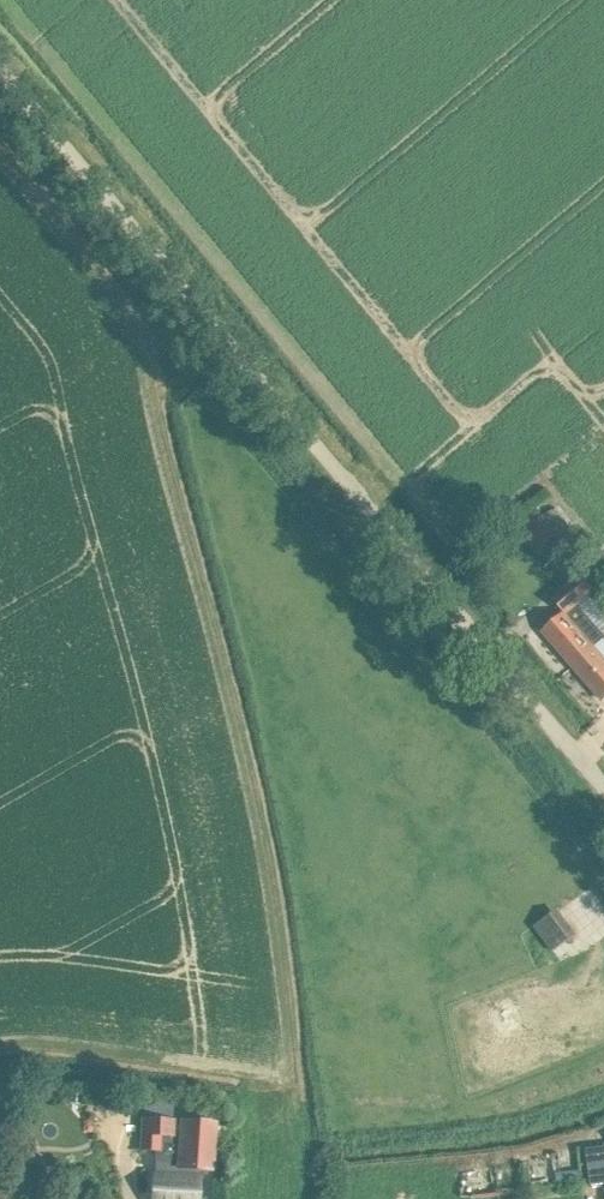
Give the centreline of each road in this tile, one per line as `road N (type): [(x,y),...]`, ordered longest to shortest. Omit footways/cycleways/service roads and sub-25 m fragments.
road 1 (unclassified): [(603,803),(0,79)]

